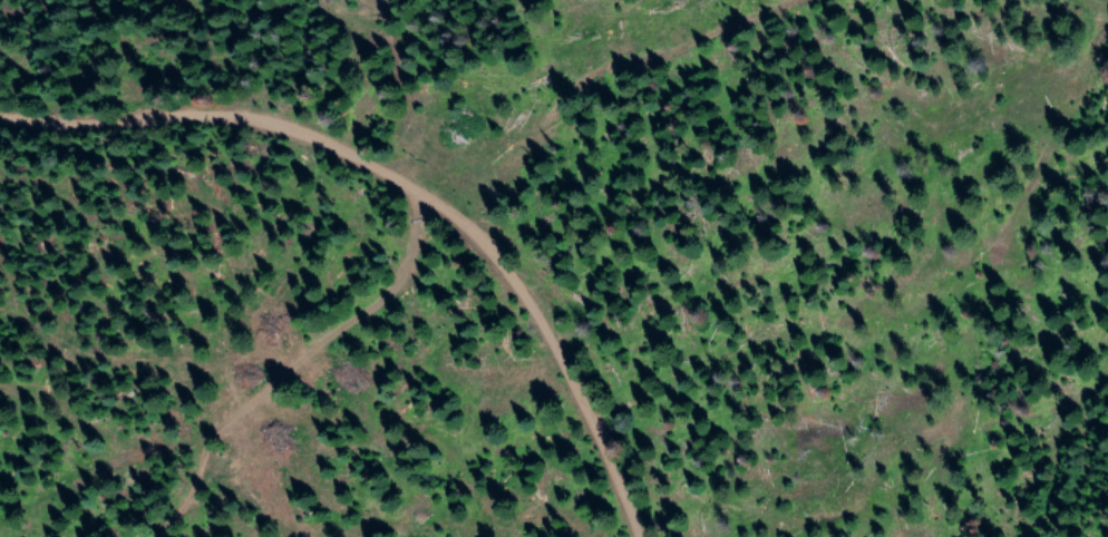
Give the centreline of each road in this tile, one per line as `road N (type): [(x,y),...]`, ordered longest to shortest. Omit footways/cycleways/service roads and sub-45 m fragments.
road 1 (track): [(0,171),(56,213),(271,261),(544,295)]
road 2 (track): [(544,295),(286,536)]
road 3 (track): [(544,295),(648,348),(736,462),(698,536)]

